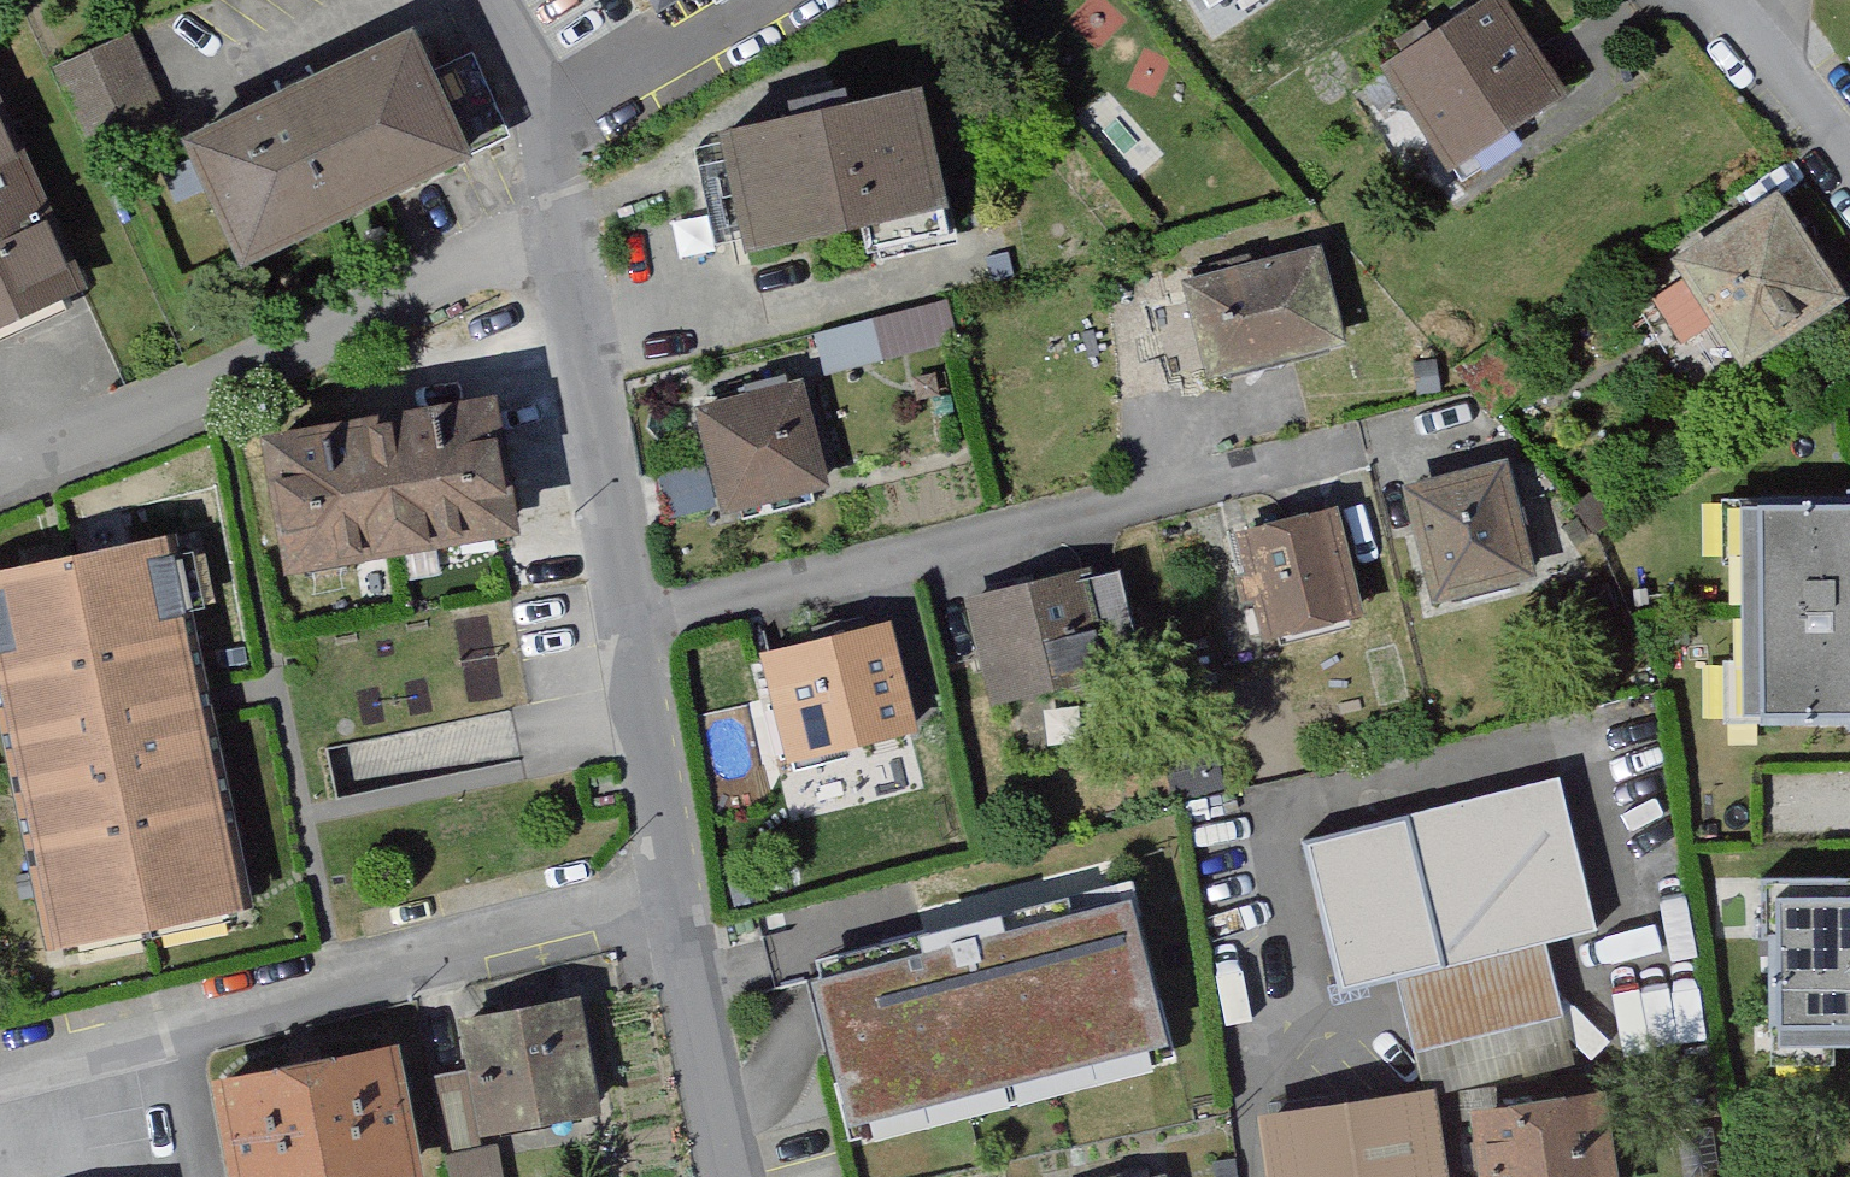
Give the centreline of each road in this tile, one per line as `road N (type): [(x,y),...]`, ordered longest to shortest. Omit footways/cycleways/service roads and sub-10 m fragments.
road 1 (residential): [(0,1063),(672,901)]
road 2 (residential): [(557,233),(672,901)]
road 3 (residential): [(557,233),(0,467)]
road 4 (residential): [(672,901),(726,1176)]
road 5 (residential): [(1682,0),(1849,217)]
road 6 (residential): [(464,0),(541,132),(557,233)]

